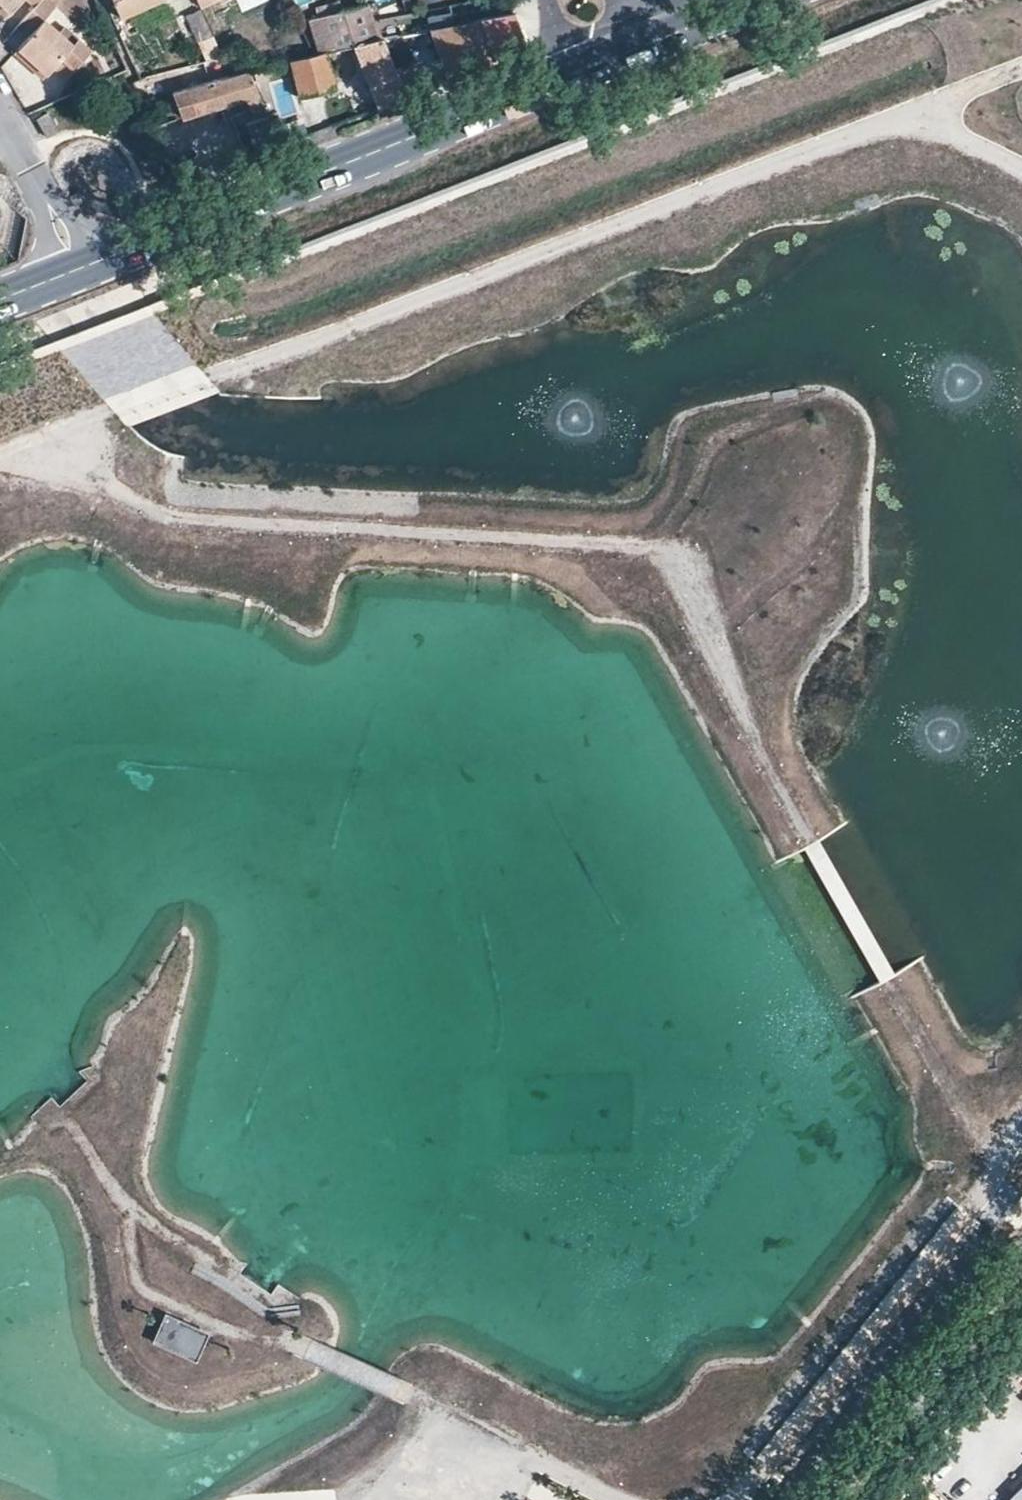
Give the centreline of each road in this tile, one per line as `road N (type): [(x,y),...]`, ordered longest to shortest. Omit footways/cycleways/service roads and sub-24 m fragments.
road 1 (primary): [(80,268),(566,76)]
road 2 (residential): [(792,1499),(1021,1244)]
road 3 (residential): [(0,121),(80,268)]

